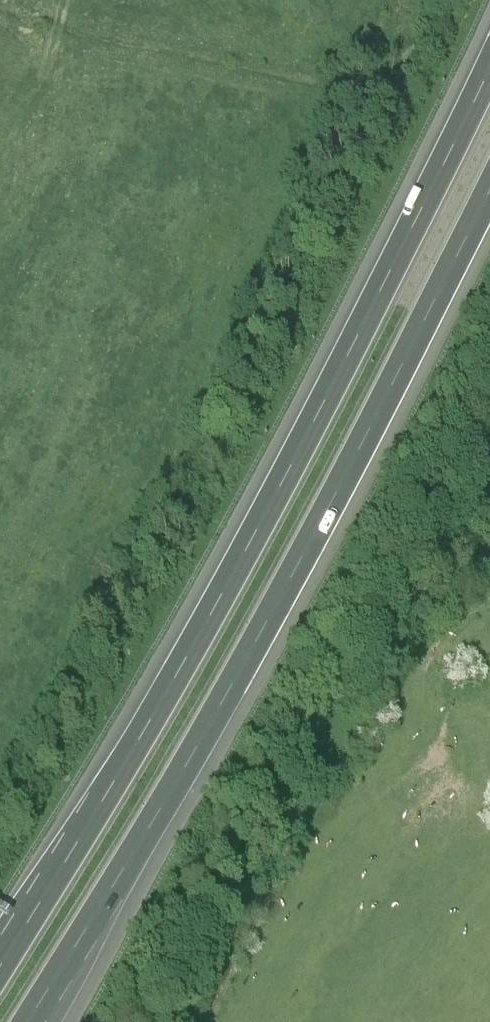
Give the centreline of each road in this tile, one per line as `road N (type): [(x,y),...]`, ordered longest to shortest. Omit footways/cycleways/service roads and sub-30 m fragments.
road 1 (motorway): [(489,63),(378,305),(119,778),(0,974)]
road 2 (motorway): [(25,1021),(137,854),(423,333),(489,189)]

